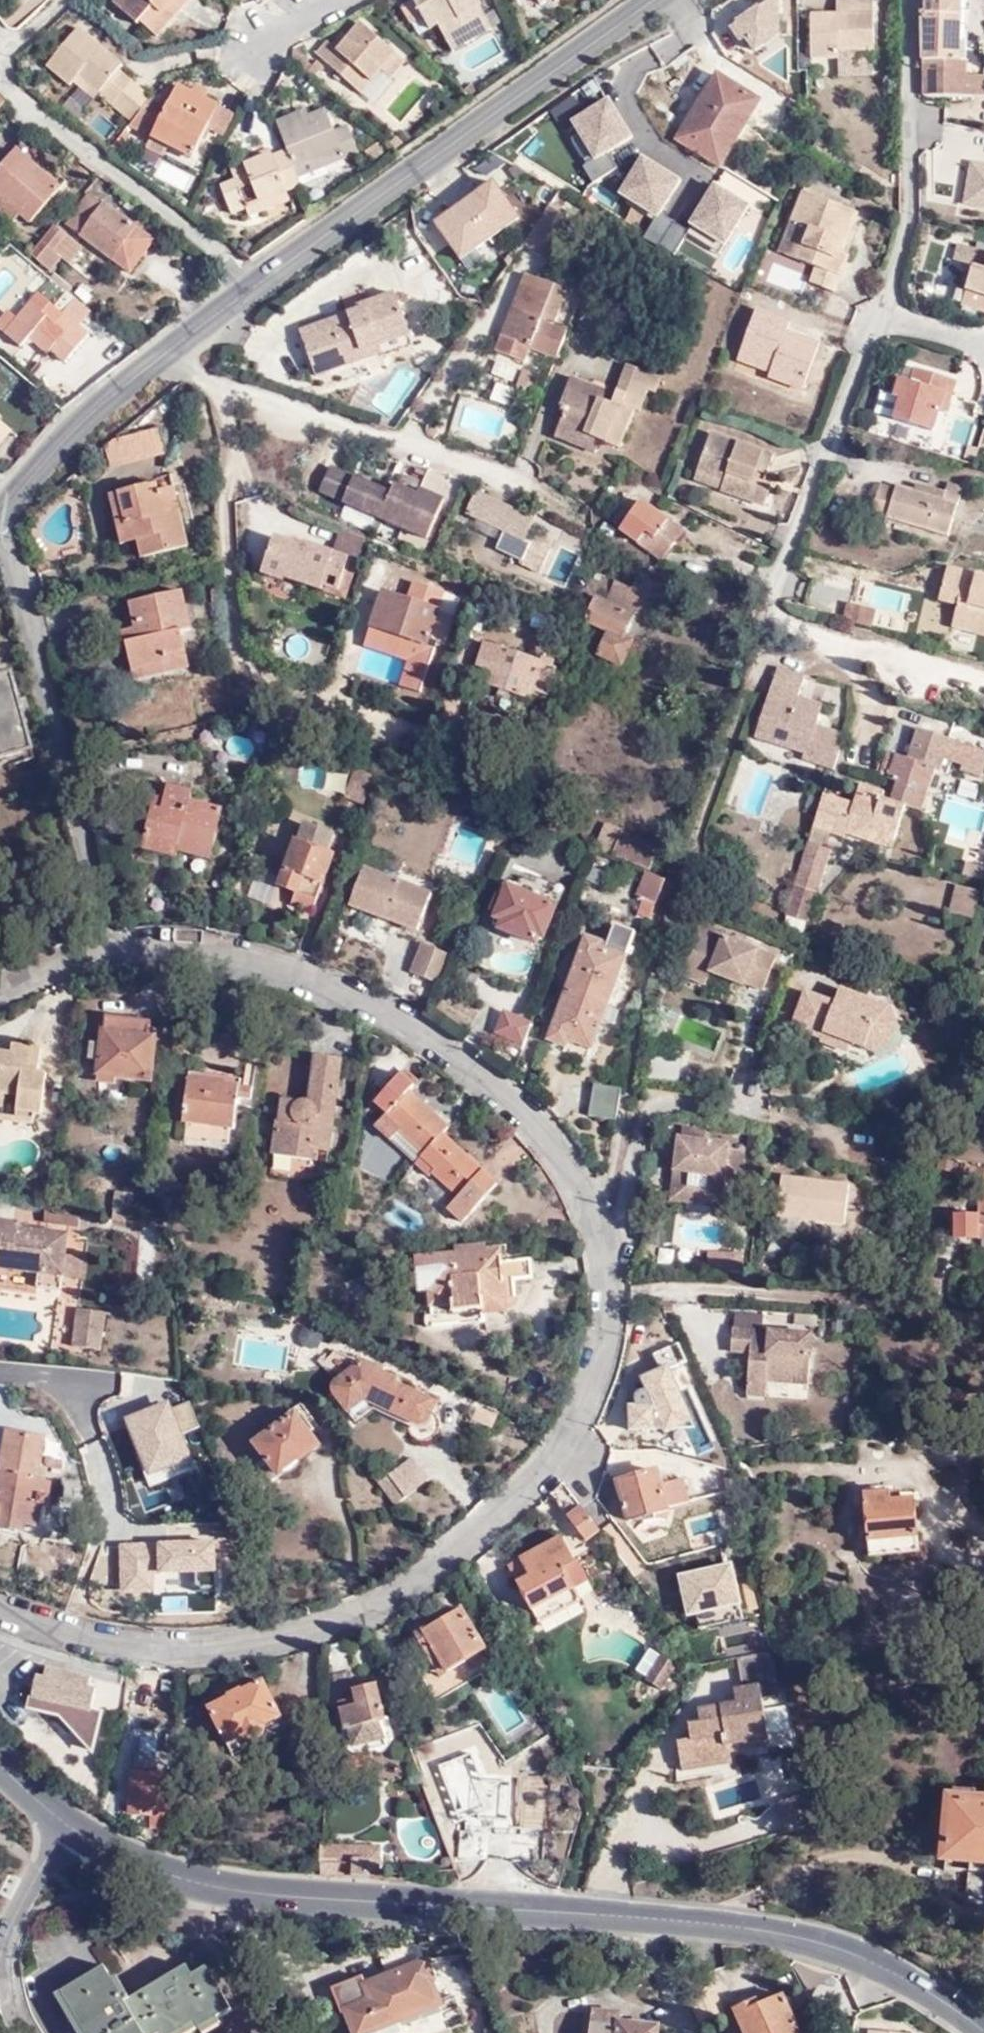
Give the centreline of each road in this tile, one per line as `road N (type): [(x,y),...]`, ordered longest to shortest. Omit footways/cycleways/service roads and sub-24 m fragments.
road 1 (primary): [(983,2030),(881,1966),(776,1933),(220,1887),(131,1858),(66,1823)]
road 2 (residential): [(909,0),(904,226),(789,538),(768,617),(833,650),(983,680)]
road 3 (residential): [(95,1638),(190,1644),(345,1625),(470,1557),(583,1426),(602,1366),(611,1291),(597,1238)]
road 4 (residential): [(597,1238),(546,1134),(471,1069),(405,1028),(321,992),(217,963),(108,952)]
road 5 (residential): [(217,383),(503,476),(582,515),(668,583)]
road 6 (residential): [(253,284),(653,0)]
road 7 (residential): [(108,952),(1,514)]
road 8 (residential): [(597,1238),(621,1203),(648,1103),(878,1142)]
road 9 (residential): [(253,284),(0,83)]
road 10 (residential): [(0,1377),(65,1400),(89,1440),(106,1498),(95,1638)]
road 11 (residential): [(217,383),(236,457),(226,523),(236,648)]
road 12 (residential): [(1,514),(71,431),(163,355)]
road 13 (residential): [(0,1974),(5,1935),(66,1823)]

